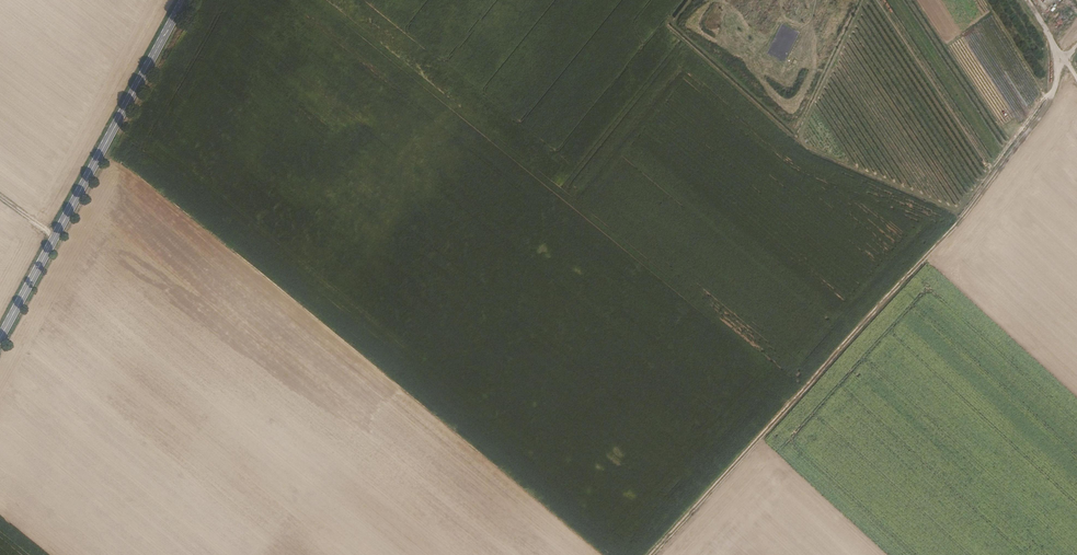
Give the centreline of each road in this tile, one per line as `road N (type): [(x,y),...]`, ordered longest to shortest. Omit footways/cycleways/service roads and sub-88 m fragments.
road 1 (track): [(1064,60),(1053,95),(968,219),(650,554)]
road 2 (primary): [(184,0),(0,338)]

